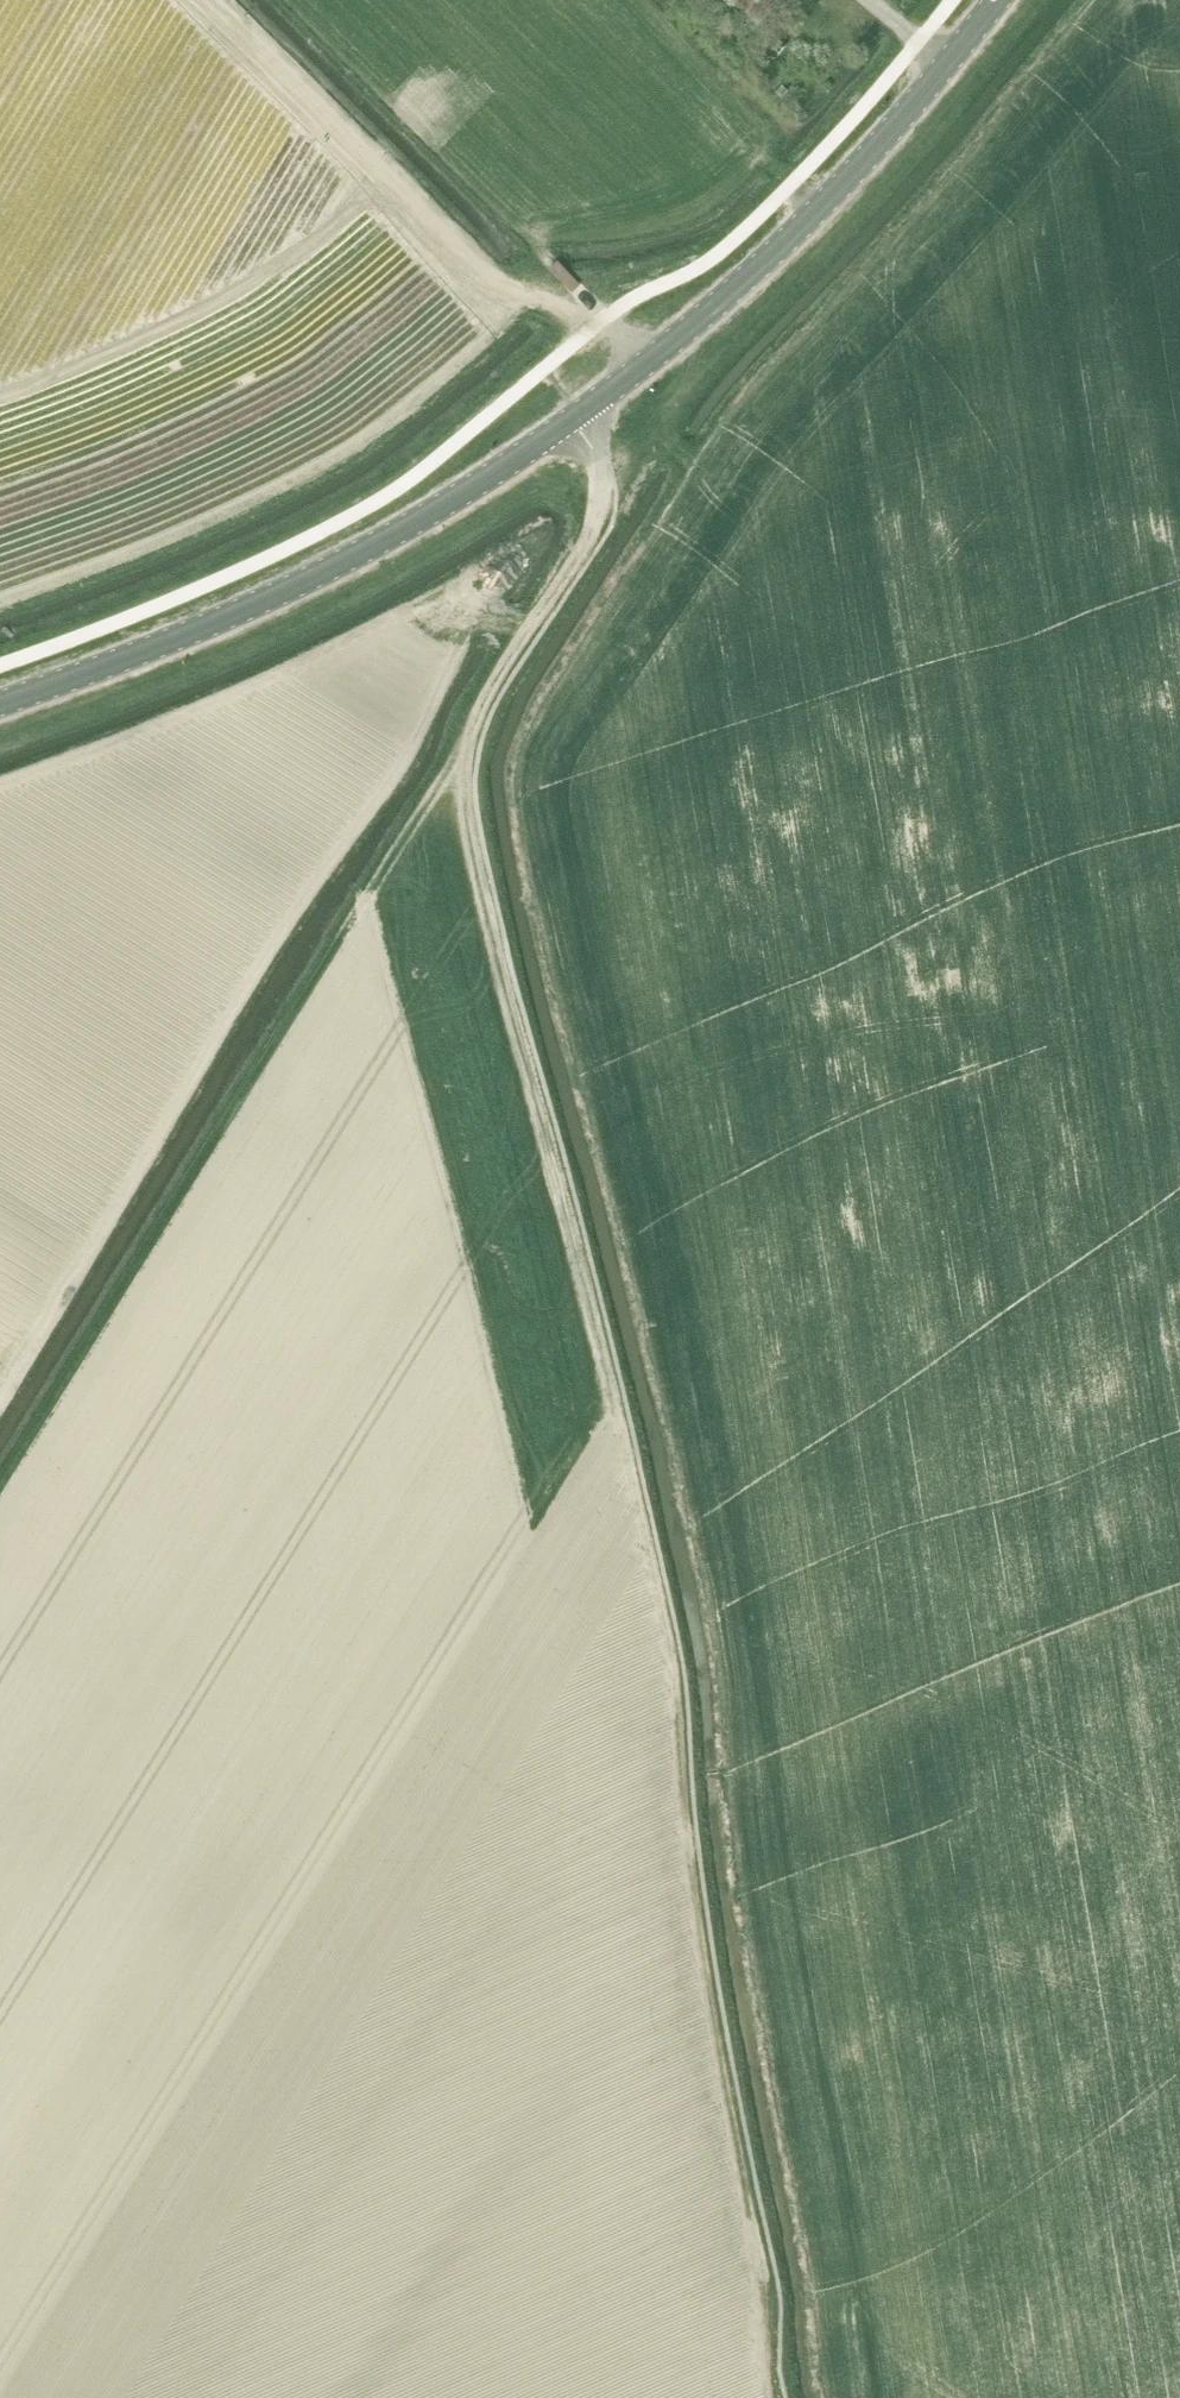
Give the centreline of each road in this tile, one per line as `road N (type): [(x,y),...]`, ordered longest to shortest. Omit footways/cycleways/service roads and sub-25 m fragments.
road 1 (track): [(762,2275),(693,1912),(647,1555),(483,910),(462,795),(486,694),(586,539),(600,472)]
road 2 (primary): [(0,704),(164,643),(344,562),(576,416),(792,235),(995,0)]
road 3 (track): [(543,257),(647,362)]

